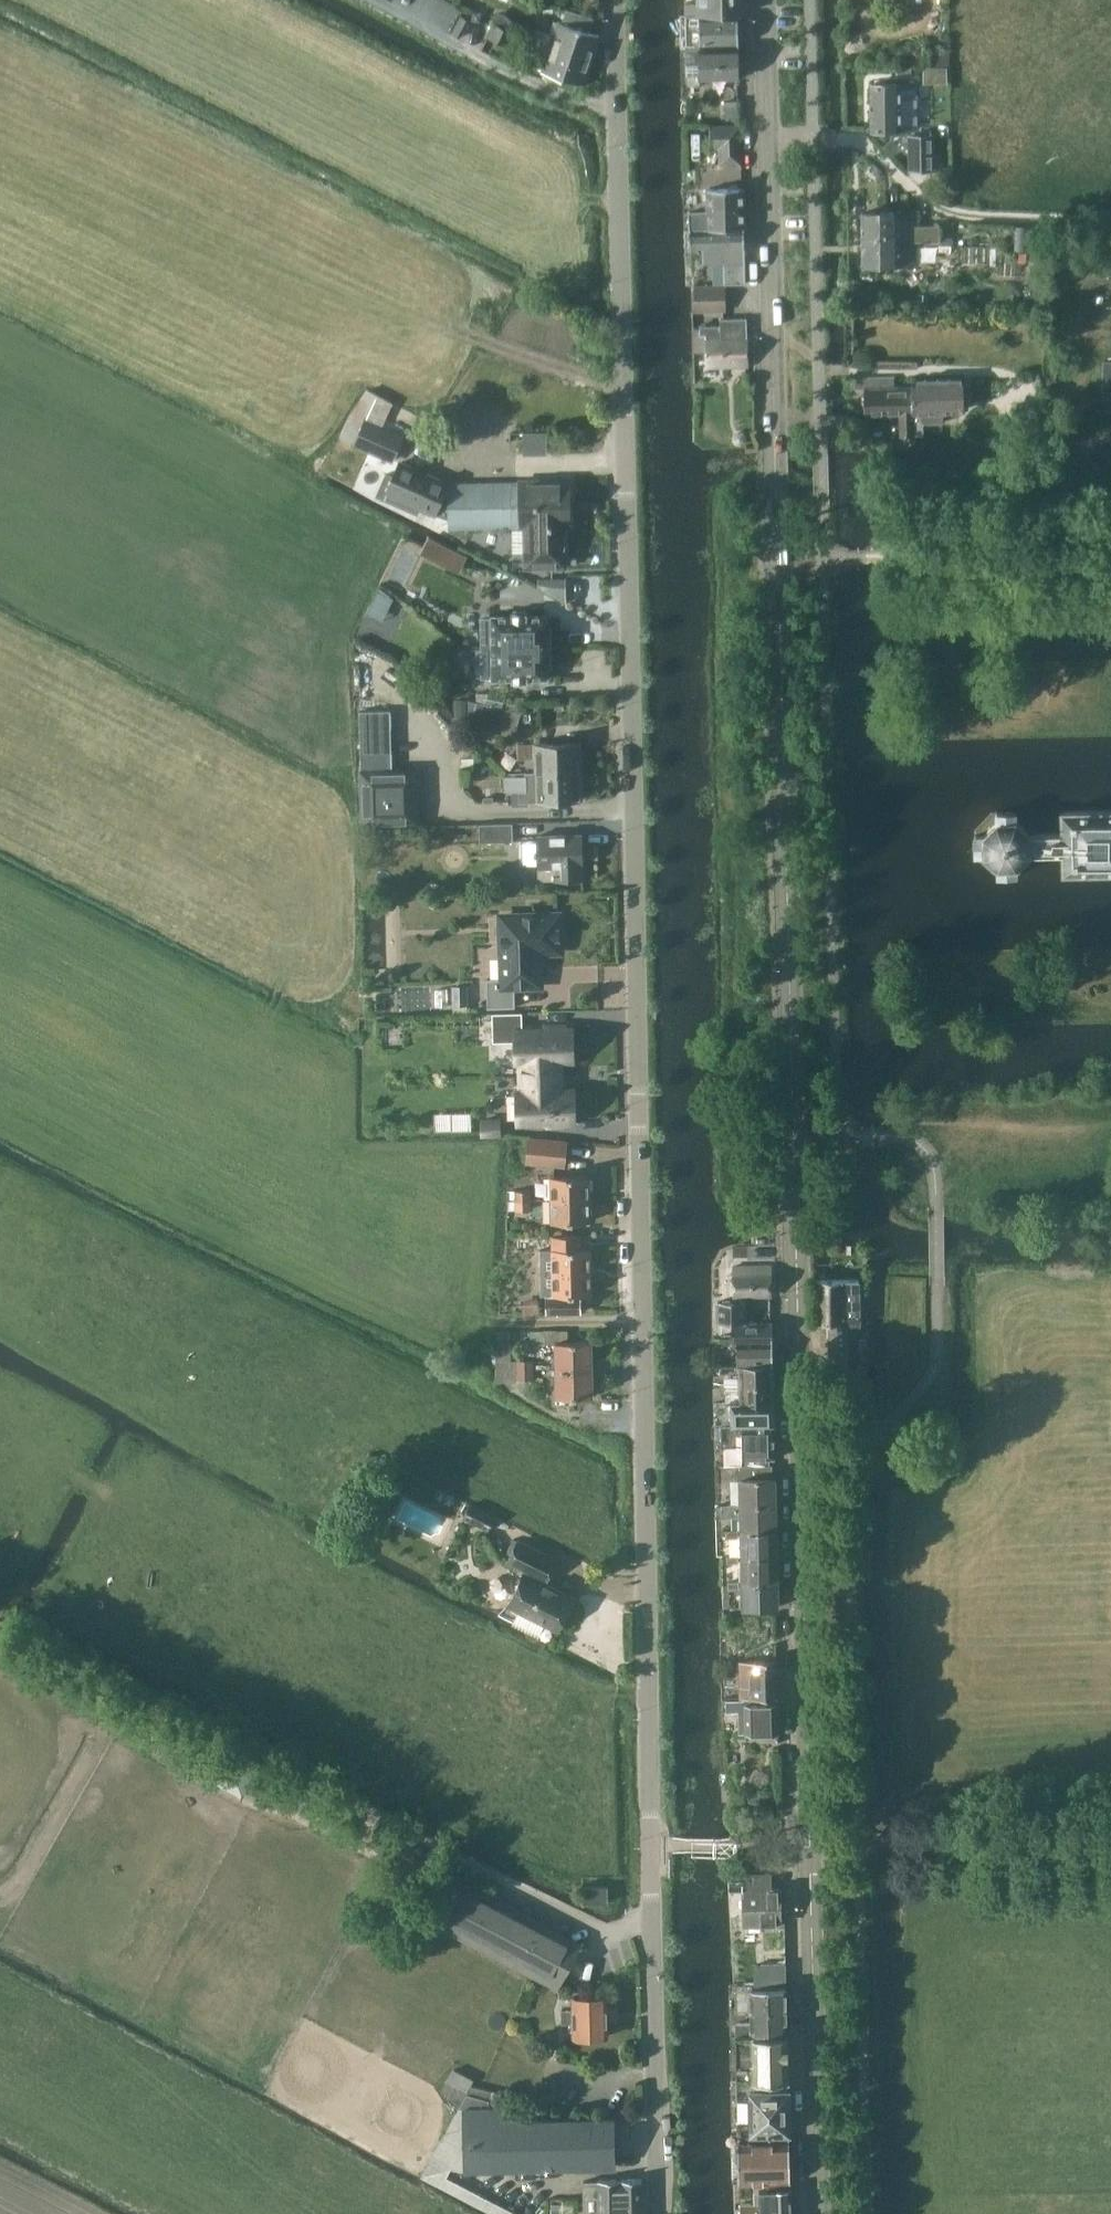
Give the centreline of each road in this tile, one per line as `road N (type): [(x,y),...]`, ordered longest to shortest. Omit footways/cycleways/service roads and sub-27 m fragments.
road 1 (unclassified): [(658,2213),(613,0)]
road 2 (secondary): [(810,1844),(765,0)]
road 3 (track): [(0,1896),(18,1884),(122,1708),(152,1698),(609,1934),(654,1935)]
road 4 (secondary): [(819,2213),(810,1844)]
road 5 (track): [(281,270),(623,386)]
road 6 (track): [(0,2069),(255,2213)]
road 7 (unclassified): [(859,1842),(1110,1835)]
road 8 (track): [(506,1669),(574,1694),(649,1699)]
road 9 (track): [(504,170),(561,200),(618,207)]

